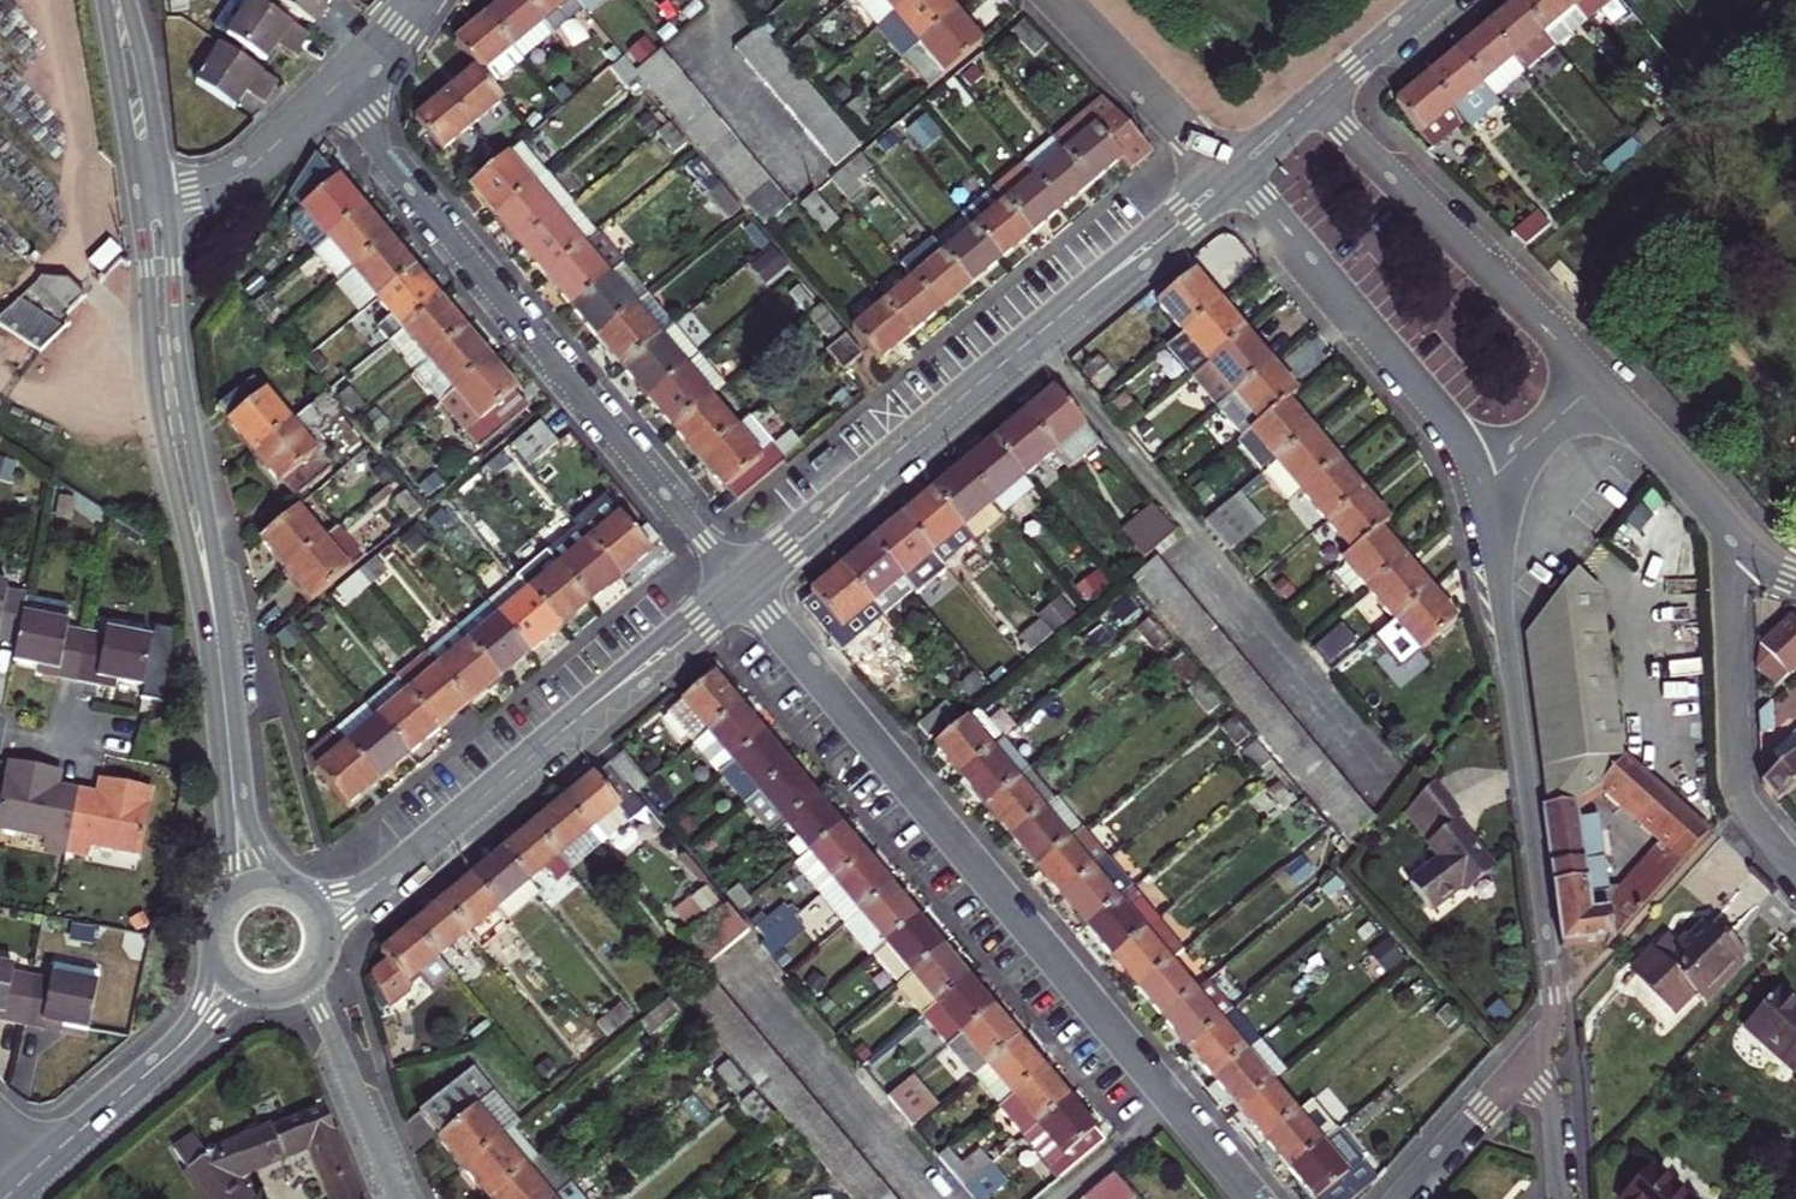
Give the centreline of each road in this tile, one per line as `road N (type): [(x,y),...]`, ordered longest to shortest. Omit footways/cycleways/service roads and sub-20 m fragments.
road 1 (residential): [(1254,1198),(738,585)]
road 2 (tertiary): [(136,201),(154,385),(211,648),(226,816),(224,911)]
road 3 (tertiary): [(288,889),(251,822),(230,644),(180,366),(166,199)]
road 4 (tertiary): [(1231,172),(738,585)]
road 5 (residential): [(738,585),(332,91)]
road 6 (residential): [(1479,496),(1553,973),(1553,1025),(1537,1058)]
road 7 (residential): [(1231,172),(1444,416),(1479,496)]
road 8 (residential): [(1593,378),(1313,100)]
road 9 (tertiary): [(738,585),(456,818)]
road 10 (residential): [(1732,530),(1740,796),(1795,870)]
road 11 (residential): [(403,1198),(322,1010),(314,972)]
road 12 (residential): [(1066,0),(1231,172)]
road 13 (residential): [(1593,378),(1732,530)]
road 14 (residential): [(166,199),(231,183),(332,91)]
road 15 (tertiary): [(106,0),(136,201)]
road 16 (tertiary): [(166,199),(127,0)]
road 17 (tertiary): [(322,956),(456,818)]
road 18 (residential): [(1537,1058),(1408,1198)]
road 19 (tertiary): [(456,818),(353,889),(298,894)]
road 20 (tertiary): [(215,942),(192,1017),(135,1083)]
road 21 (residential): [(1479,496),(1593,378)]
road 22 (tertiary): [(1434,0),(1313,100)]
road 23 (tertiary): [(135,1083),(227,1008),(260,994)]
road 24 (residential): [(1537,1058),(1561,1198)]
road 25 (residential): [(332,91),(419,0)]
road 26 (tertiary): [(43,1164),(135,1083)]

